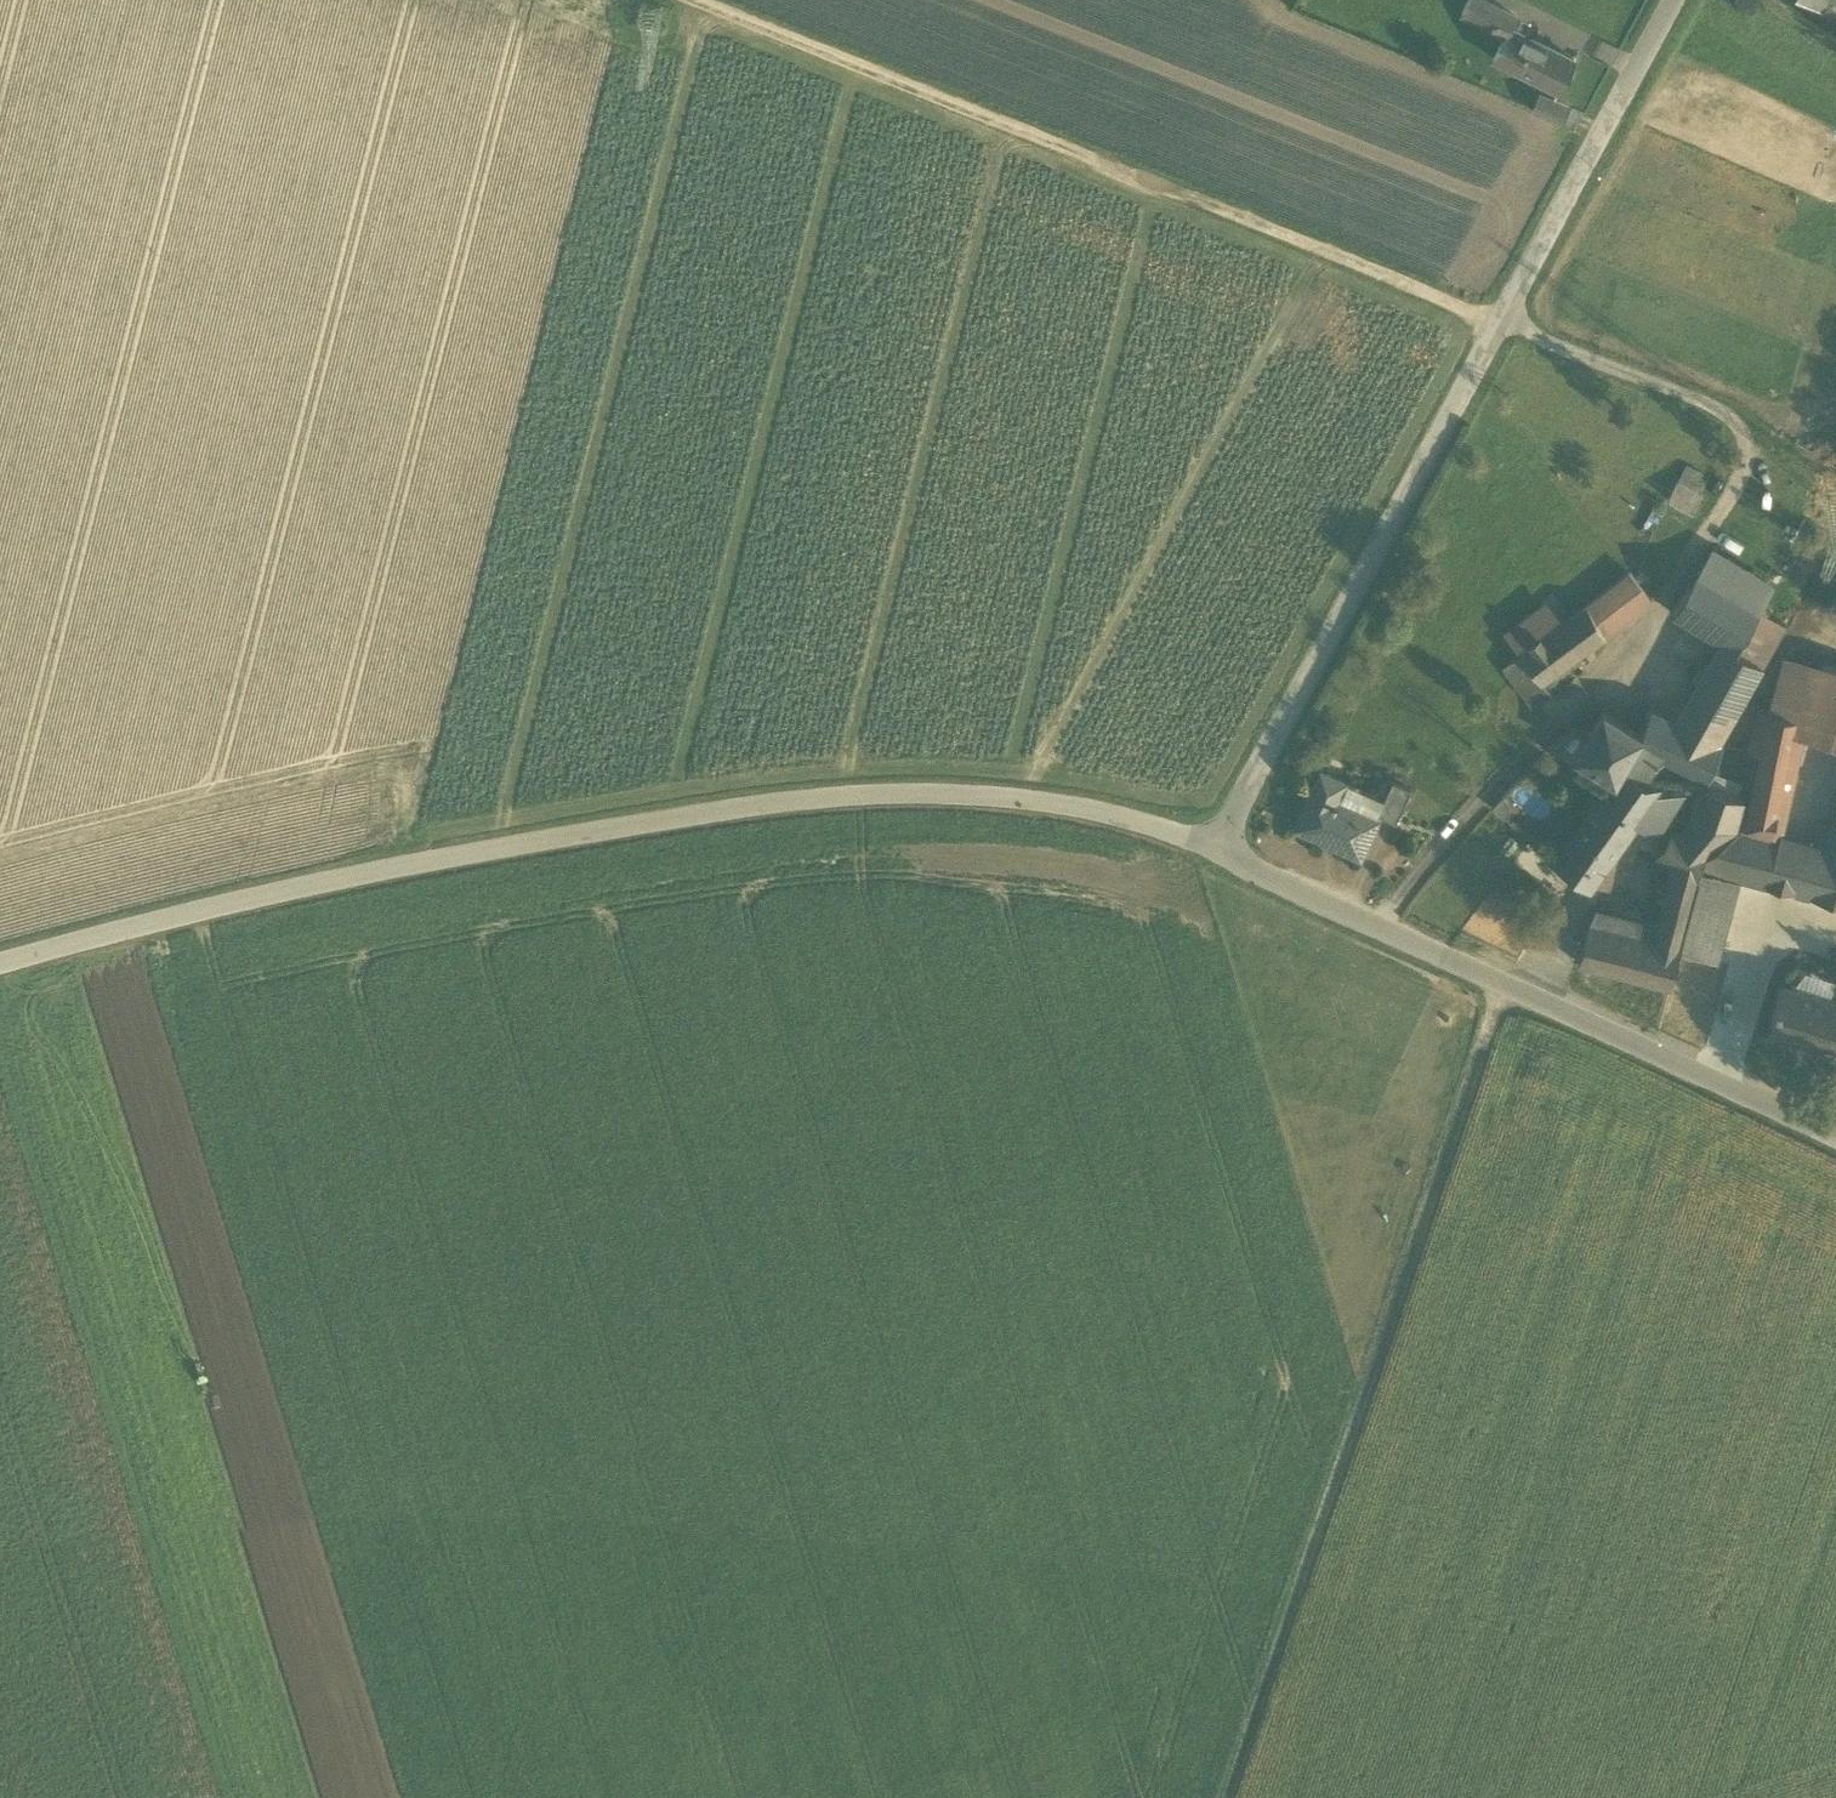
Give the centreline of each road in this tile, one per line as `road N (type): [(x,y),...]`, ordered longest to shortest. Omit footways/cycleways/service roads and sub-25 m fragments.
road 1 (residential): [(1218,861),(1086,807),(892,791),(770,803),(354,875),(0,966)]
road 2 (unclassified): [(1677,0),(1218,861)]
road 3 (track): [(699,0),(1502,315)]
road 4 (track): [(1503,989),(1227,1797)]
road 5 (residential): [(1835,1140),(1218,861)]

